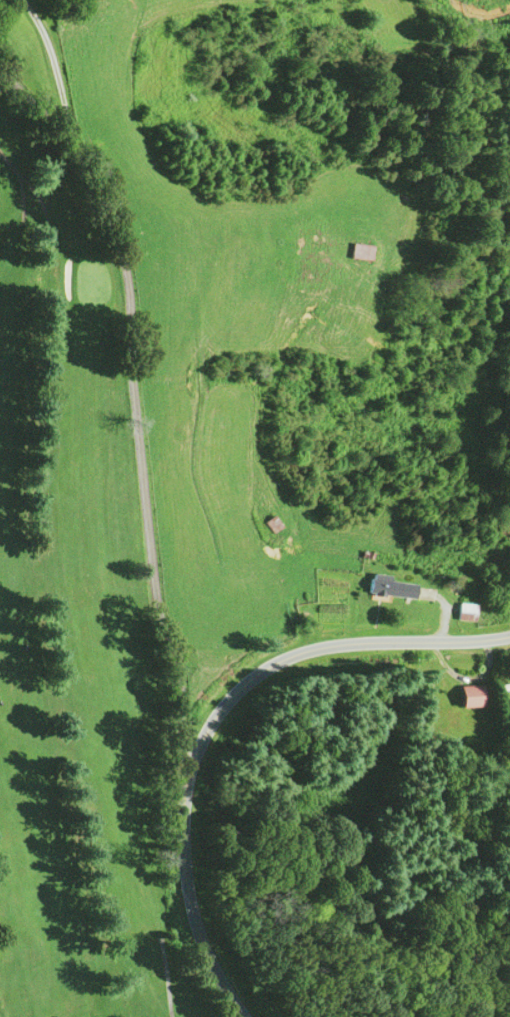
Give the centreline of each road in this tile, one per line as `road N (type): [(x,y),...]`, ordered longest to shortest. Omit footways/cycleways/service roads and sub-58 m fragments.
road 1 (residential): [(173,777),(175,674),(157,606),(125,272),(93,180),(70,141),(0,73)]
road 2 (residential): [(238,1016),(192,944),(171,869),(173,777),(209,714),(265,666),(305,650),(509,633)]
road 3 (residential): [(24,0),(70,141)]

